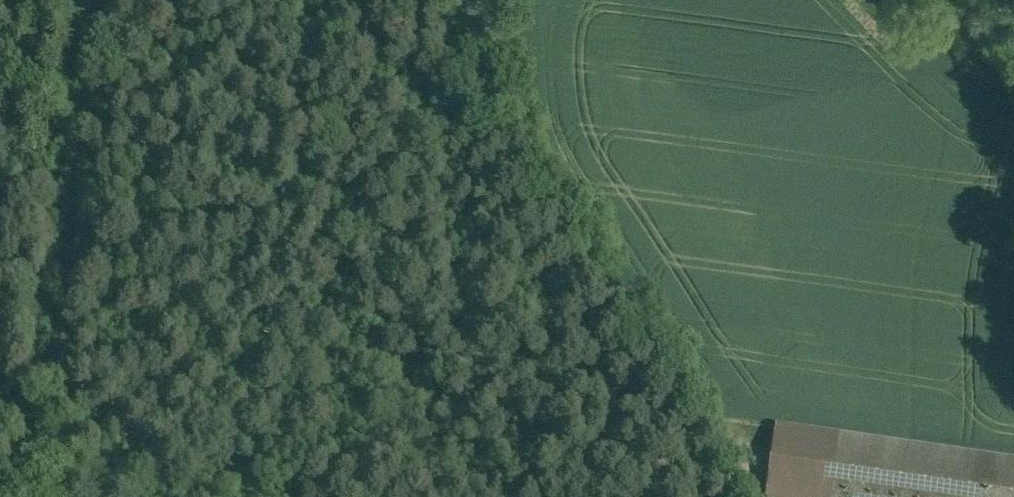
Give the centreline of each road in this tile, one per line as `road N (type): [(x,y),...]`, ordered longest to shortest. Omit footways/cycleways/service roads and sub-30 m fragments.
road 1 (track): [(36,496),(95,0)]

